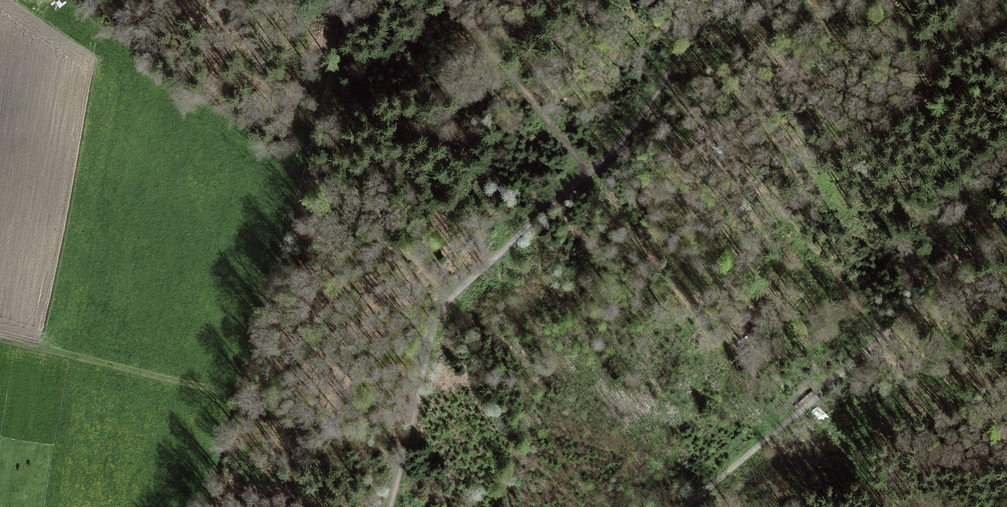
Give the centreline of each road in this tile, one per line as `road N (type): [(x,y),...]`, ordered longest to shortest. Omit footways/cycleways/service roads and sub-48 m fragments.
road 1 (track): [(388,506),(433,333),(451,303),(626,138),(661,97),(717,0)]
road 2 (track): [(688,506),(1006,226)]
road 3 (track): [(714,5),(991,240)]
road 4 (track): [(0,342),(224,394)]
road 5 (track): [(348,0),(305,178)]

